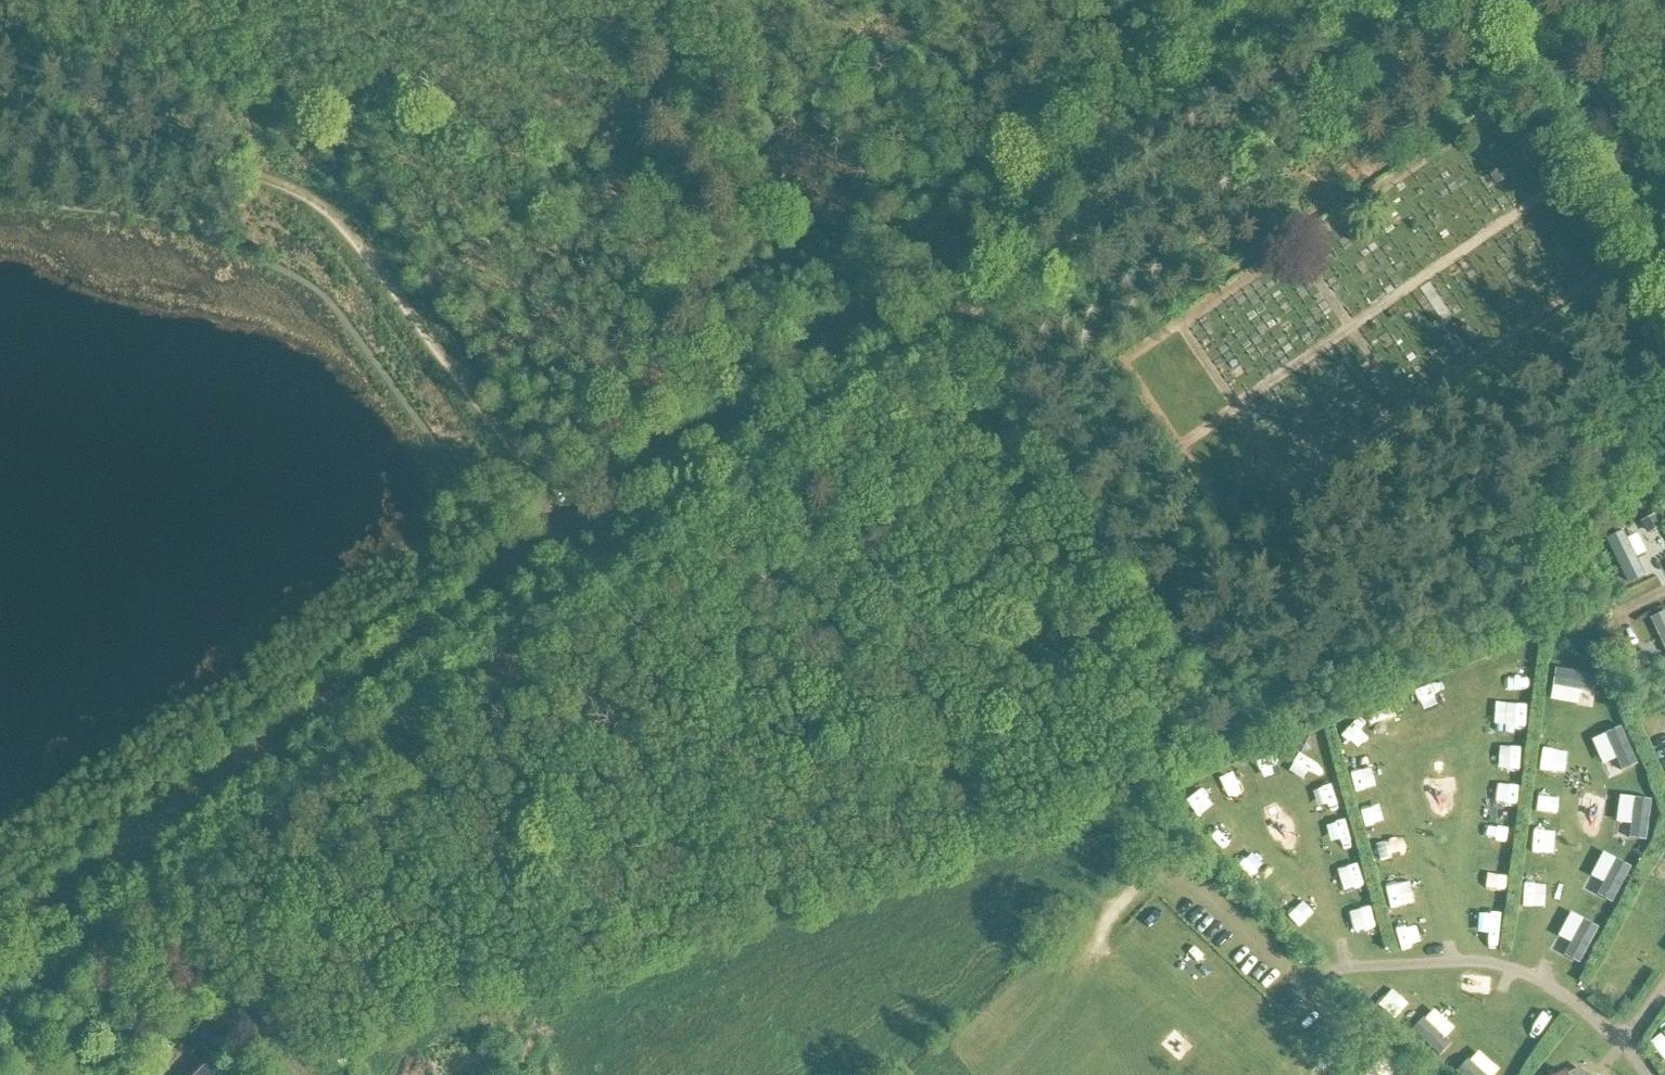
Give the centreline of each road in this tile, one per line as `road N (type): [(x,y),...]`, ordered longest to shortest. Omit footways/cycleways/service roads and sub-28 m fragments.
road 1 (tertiary): [(0,942),(1290,0)]
road 2 (track): [(0,105),(190,152),(286,187),(325,210),(366,253),(570,528)]

